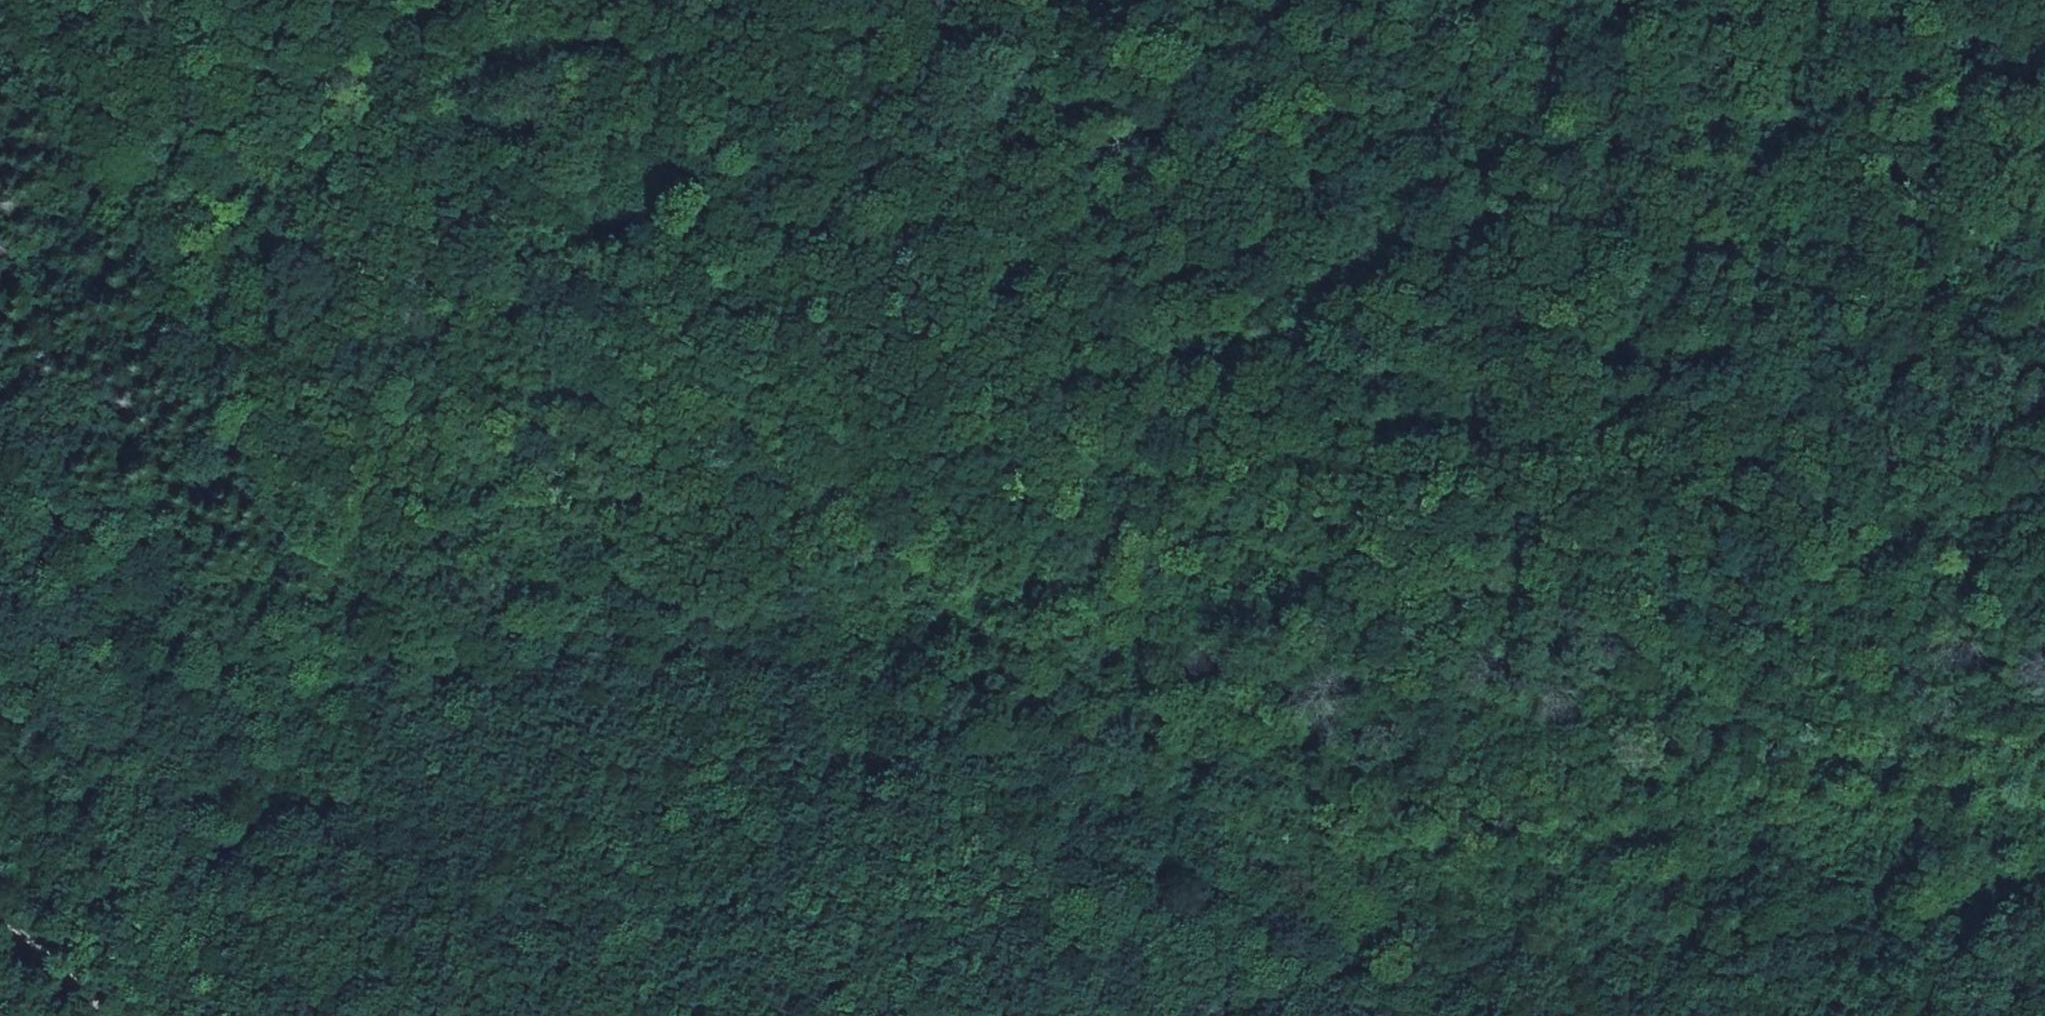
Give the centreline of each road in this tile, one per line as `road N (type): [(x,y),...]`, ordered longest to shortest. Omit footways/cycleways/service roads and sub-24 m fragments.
road 1 (track): [(80,594),(169,650),(311,680),(481,643),(709,628),(953,724),(1177,903),(1364,972),(1427,974),(1910,901),(2044,894)]
road 2 (track): [(141,1015),(80,594)]
road 3 (track): [(0,387),(61,505),(80,594)]
road 4 (track): [(107,1015),(0,908)]

